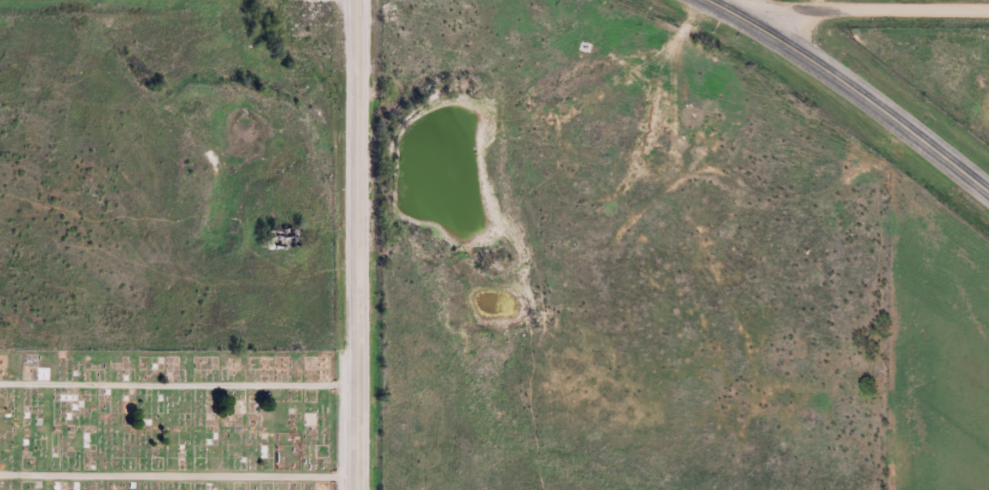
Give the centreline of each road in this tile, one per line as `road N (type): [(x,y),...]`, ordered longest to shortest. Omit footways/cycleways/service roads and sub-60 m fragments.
road 1 (tertiary): [(365,489),(359,0)]
road 2 (residential): [(359,1),(62,14),(0,8)]
road 3 (primary): [(988,196),(840,81),(702,0)]
road 4 (residential): [(988,9),(815,10),(746,21)]

